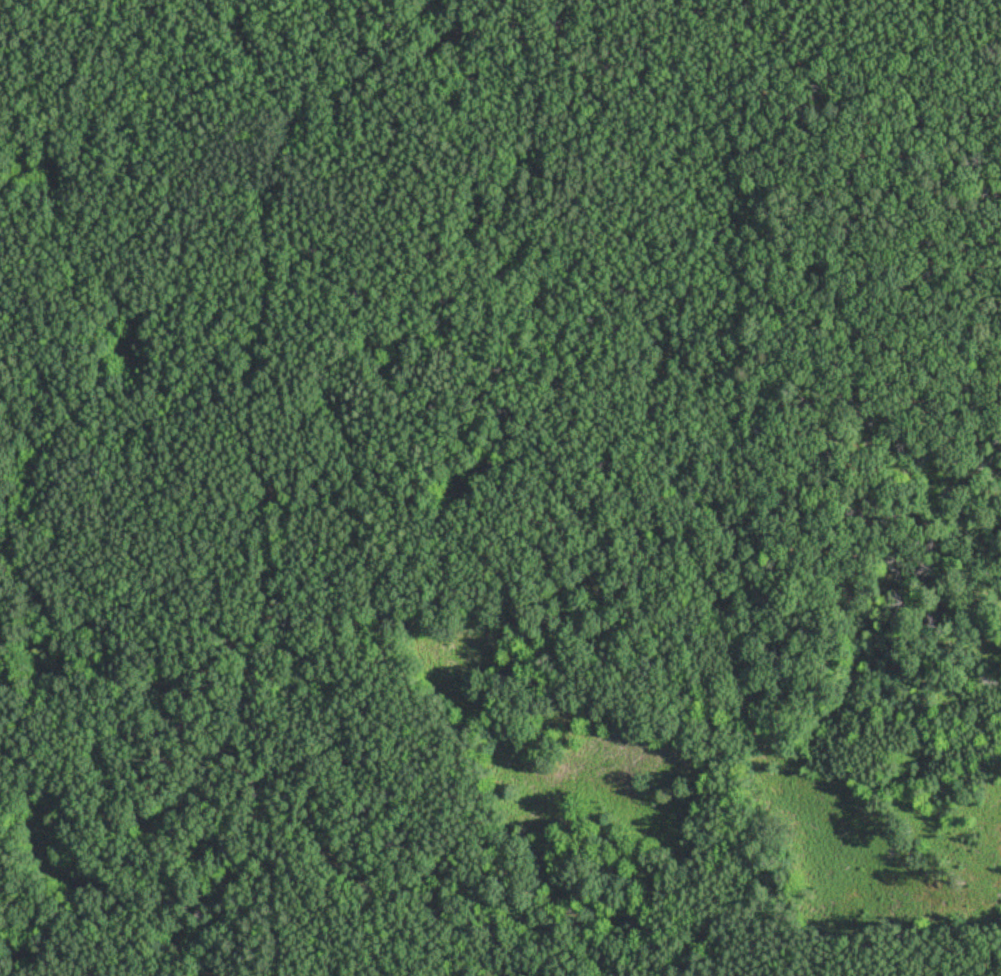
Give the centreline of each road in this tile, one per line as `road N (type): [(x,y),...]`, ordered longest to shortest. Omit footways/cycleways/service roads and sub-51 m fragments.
road 1 (track): [(251,0),(253,42),(293,120),(279,191),(263,394),(277,580),(252,690),(277,824),(292,975)]

